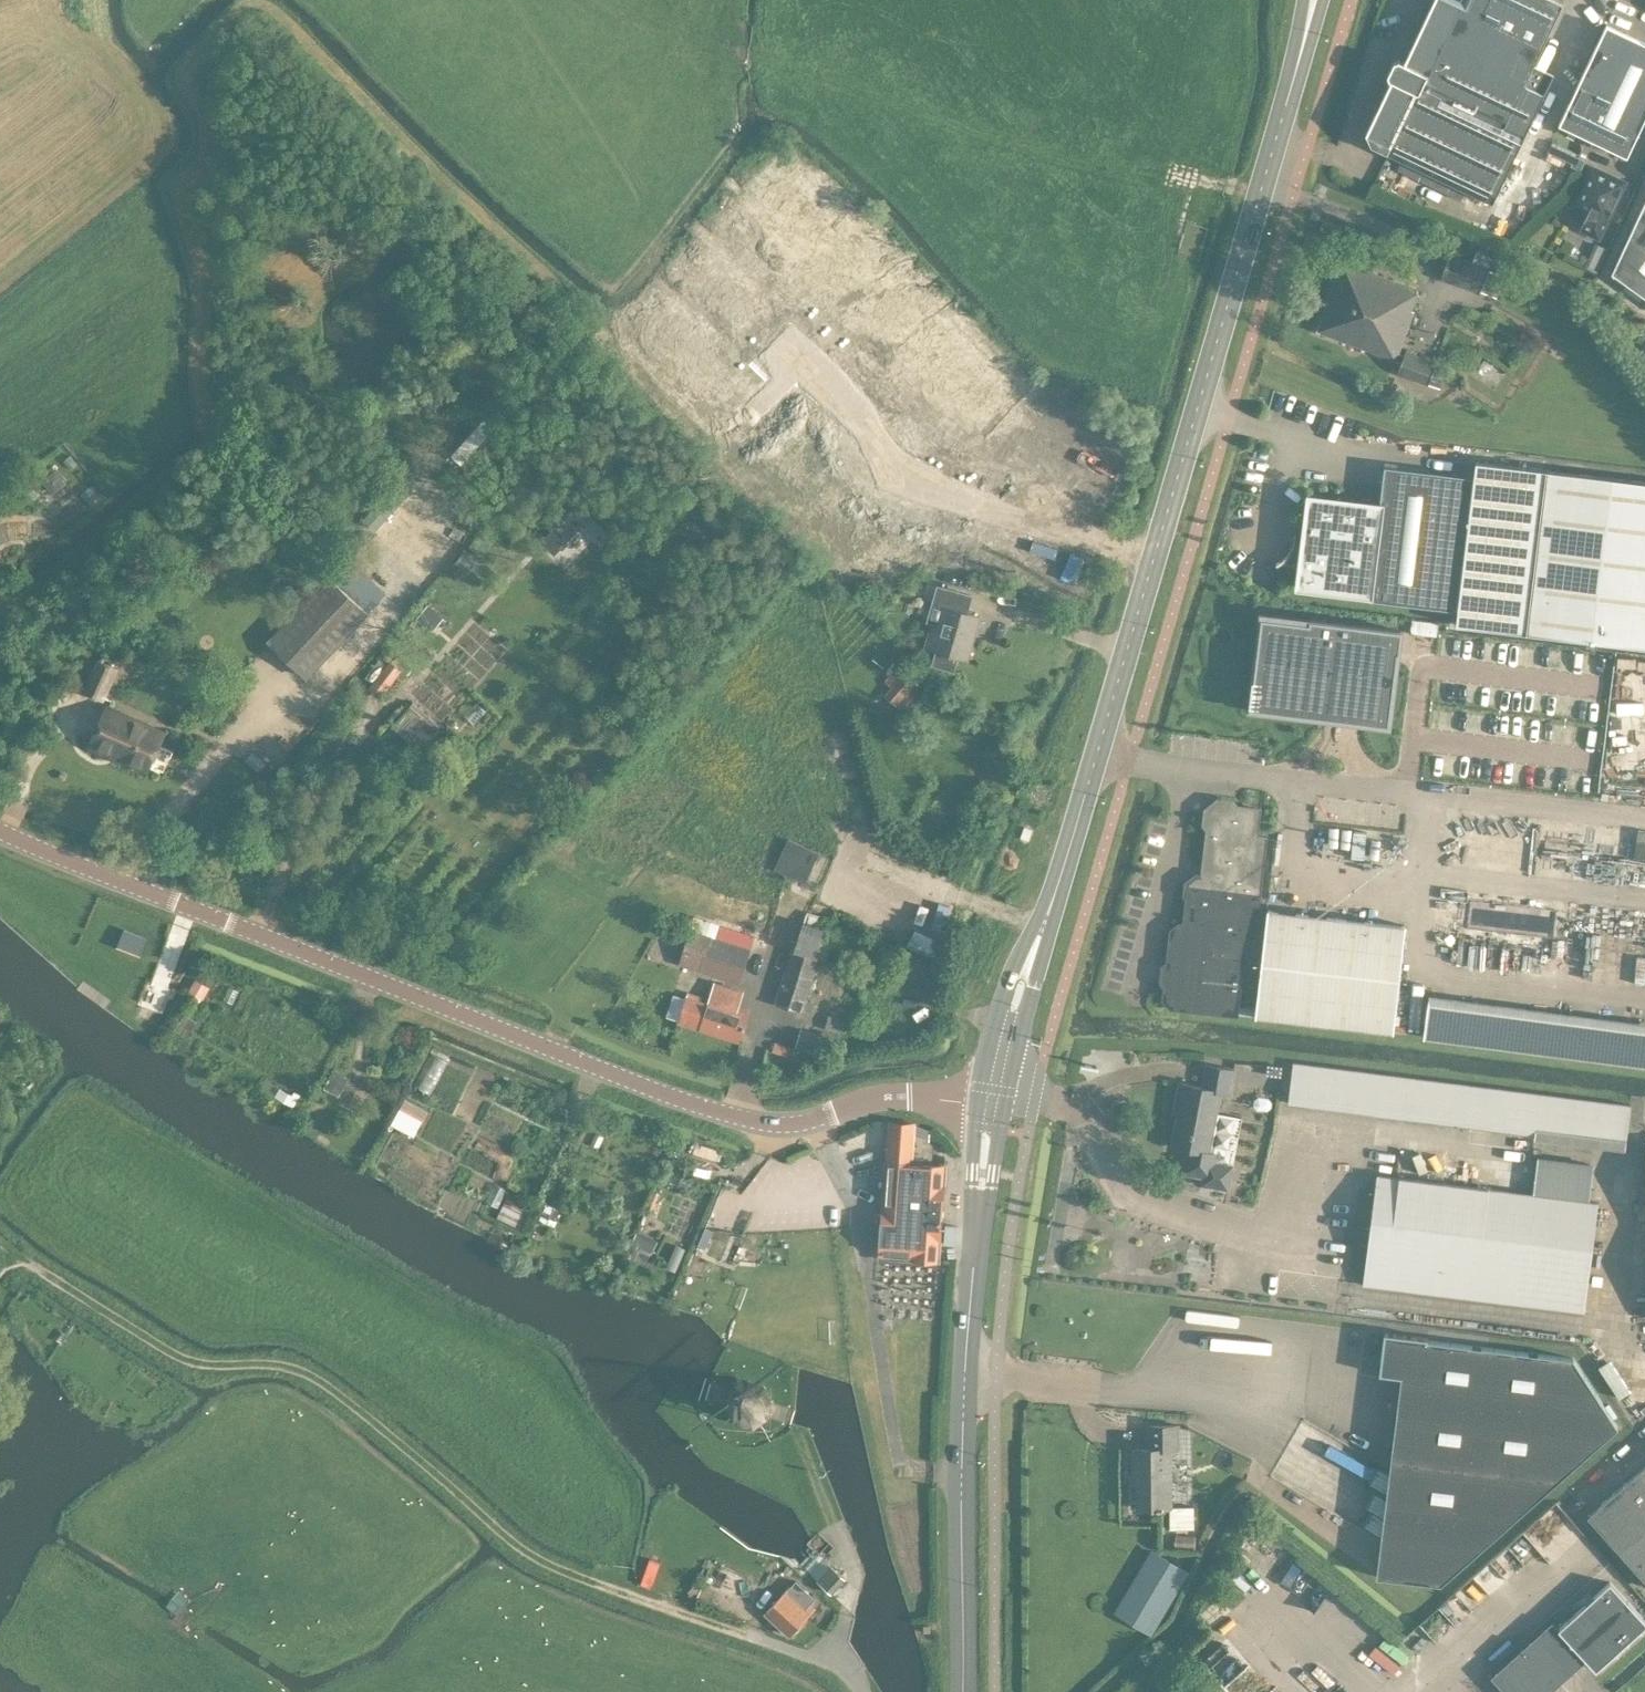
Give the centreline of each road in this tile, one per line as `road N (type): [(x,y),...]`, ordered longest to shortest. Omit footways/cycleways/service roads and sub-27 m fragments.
road 1 (secondary): [(990,1105),(1313,0)]
road 2 (tertiary): [(990,1105),(876,1096),(793,1124),(721,1112),(0,831)]
road 3 (track): [(807,1655),(668,1611),(526,1553),(306,1373),(172,1354),(28,1262)]
road 4 (secondary): [(959,1691),(965,1360),(990,1105)]
road 5 (track): [(738,50),(1019,148),(1259,198)]

